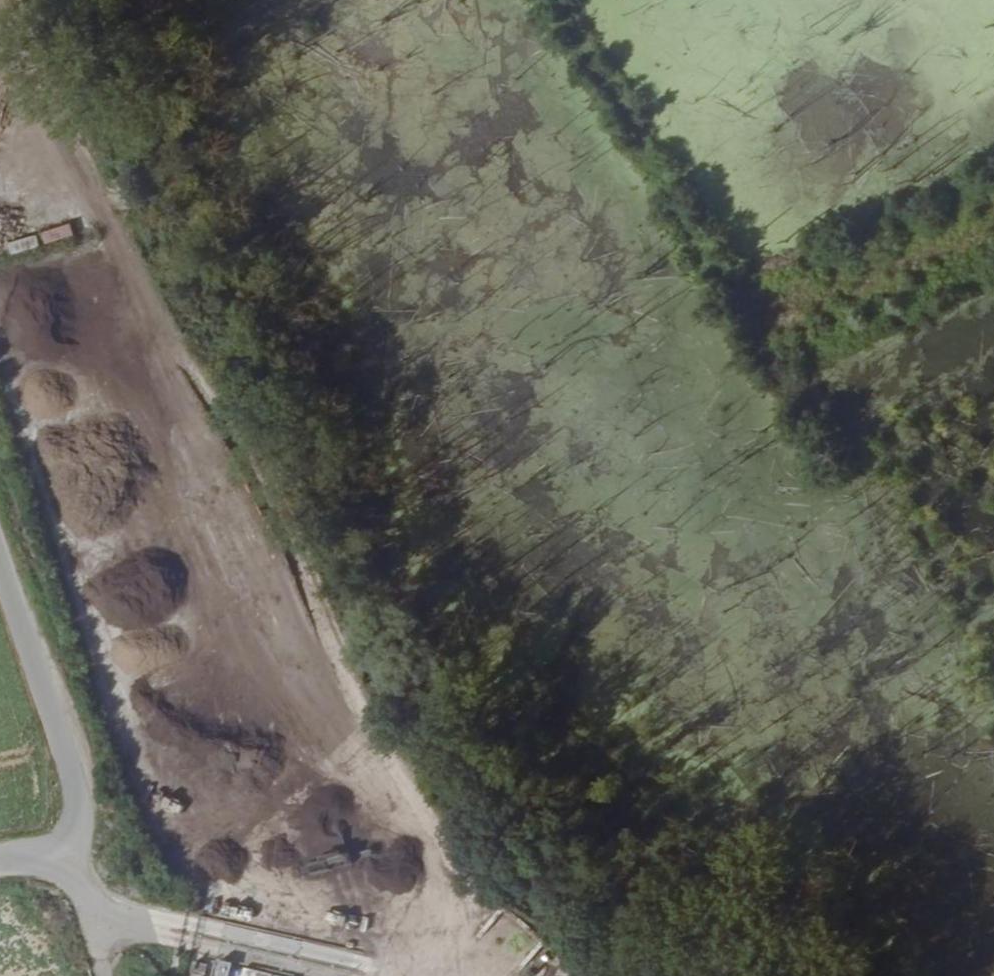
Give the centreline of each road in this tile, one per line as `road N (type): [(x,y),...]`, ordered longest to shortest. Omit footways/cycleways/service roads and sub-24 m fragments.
road 1 (unclassified): [(82,862),(0,555)]

